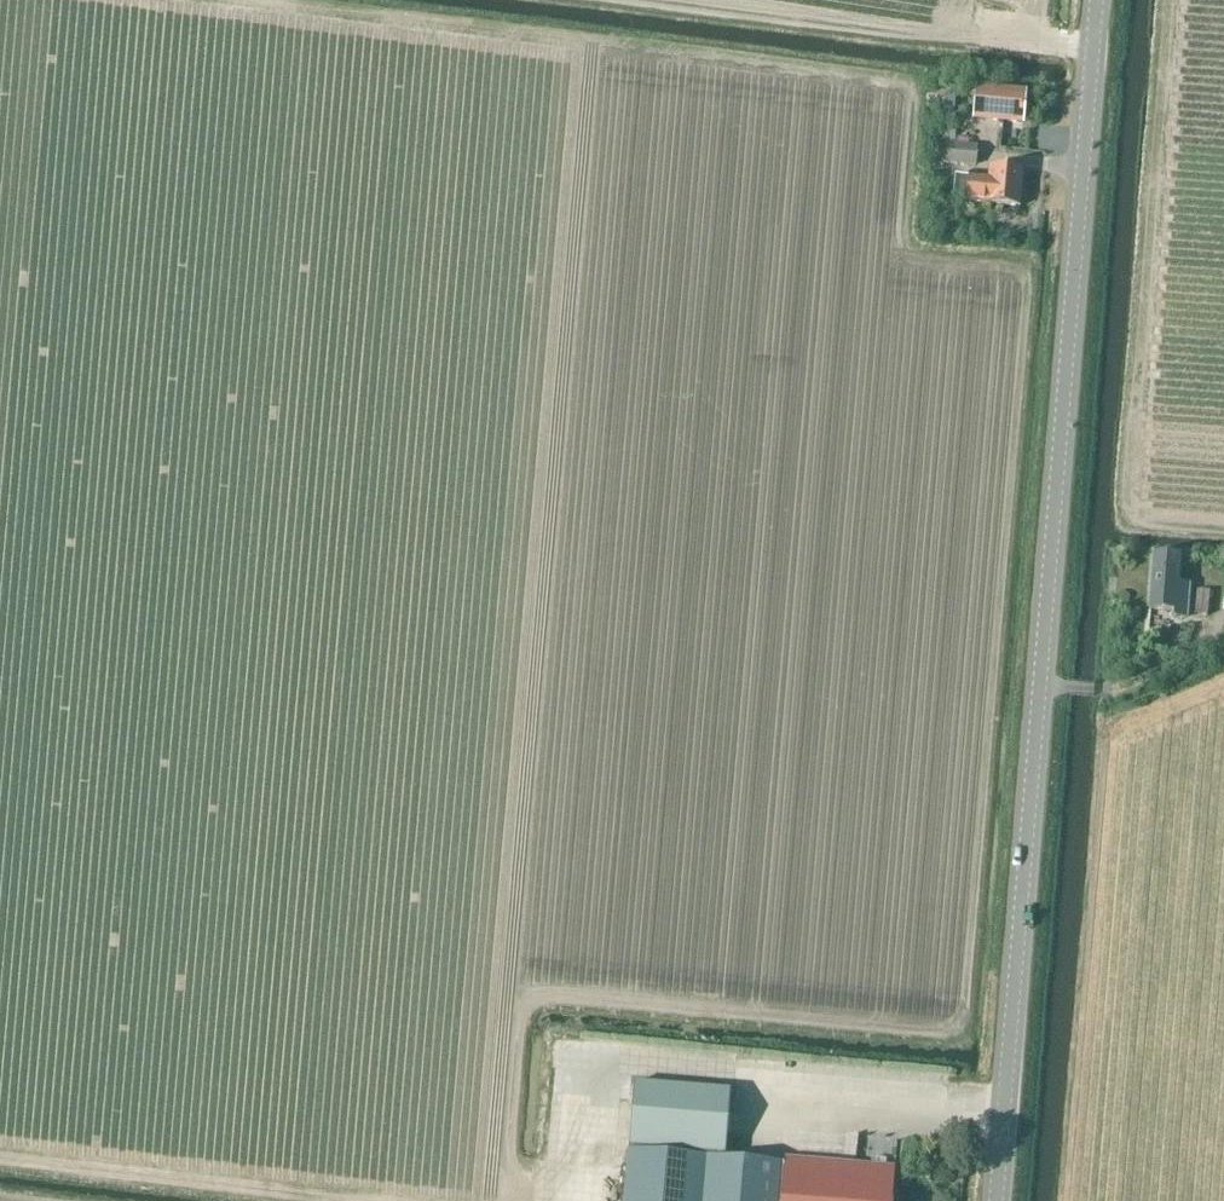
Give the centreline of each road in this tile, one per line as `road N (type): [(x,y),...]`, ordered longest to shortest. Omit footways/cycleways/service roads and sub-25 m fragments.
road 1 (unclassified): [(1002,1200),(1102,0)]
road 2 (track): [(625,0),(1098,53)]

